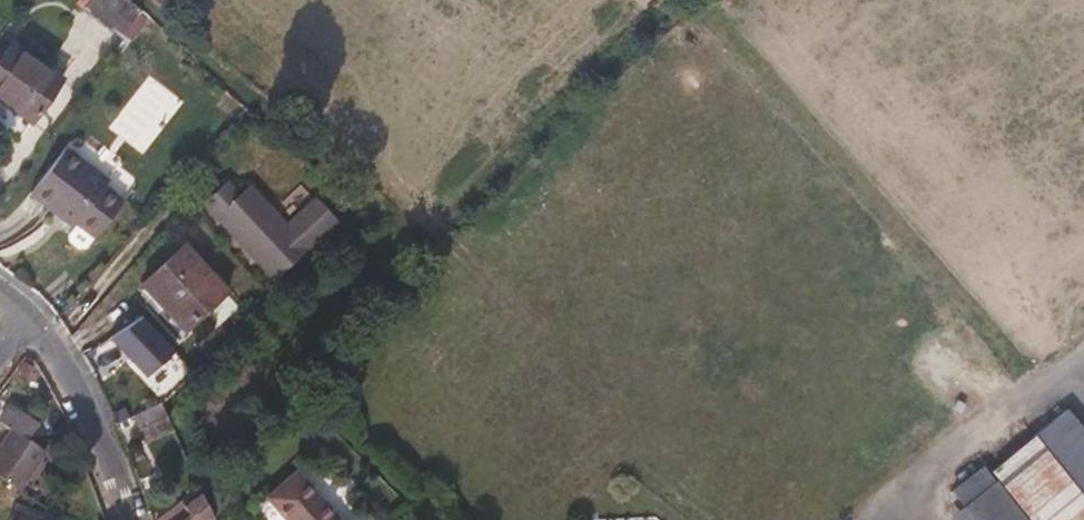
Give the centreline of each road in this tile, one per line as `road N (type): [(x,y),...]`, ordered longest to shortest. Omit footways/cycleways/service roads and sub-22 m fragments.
road 1 (track): [(1083,348),(1030,379),(868,519)]
road 2 (residential): [(128,519),(61,361),(24,316)]

